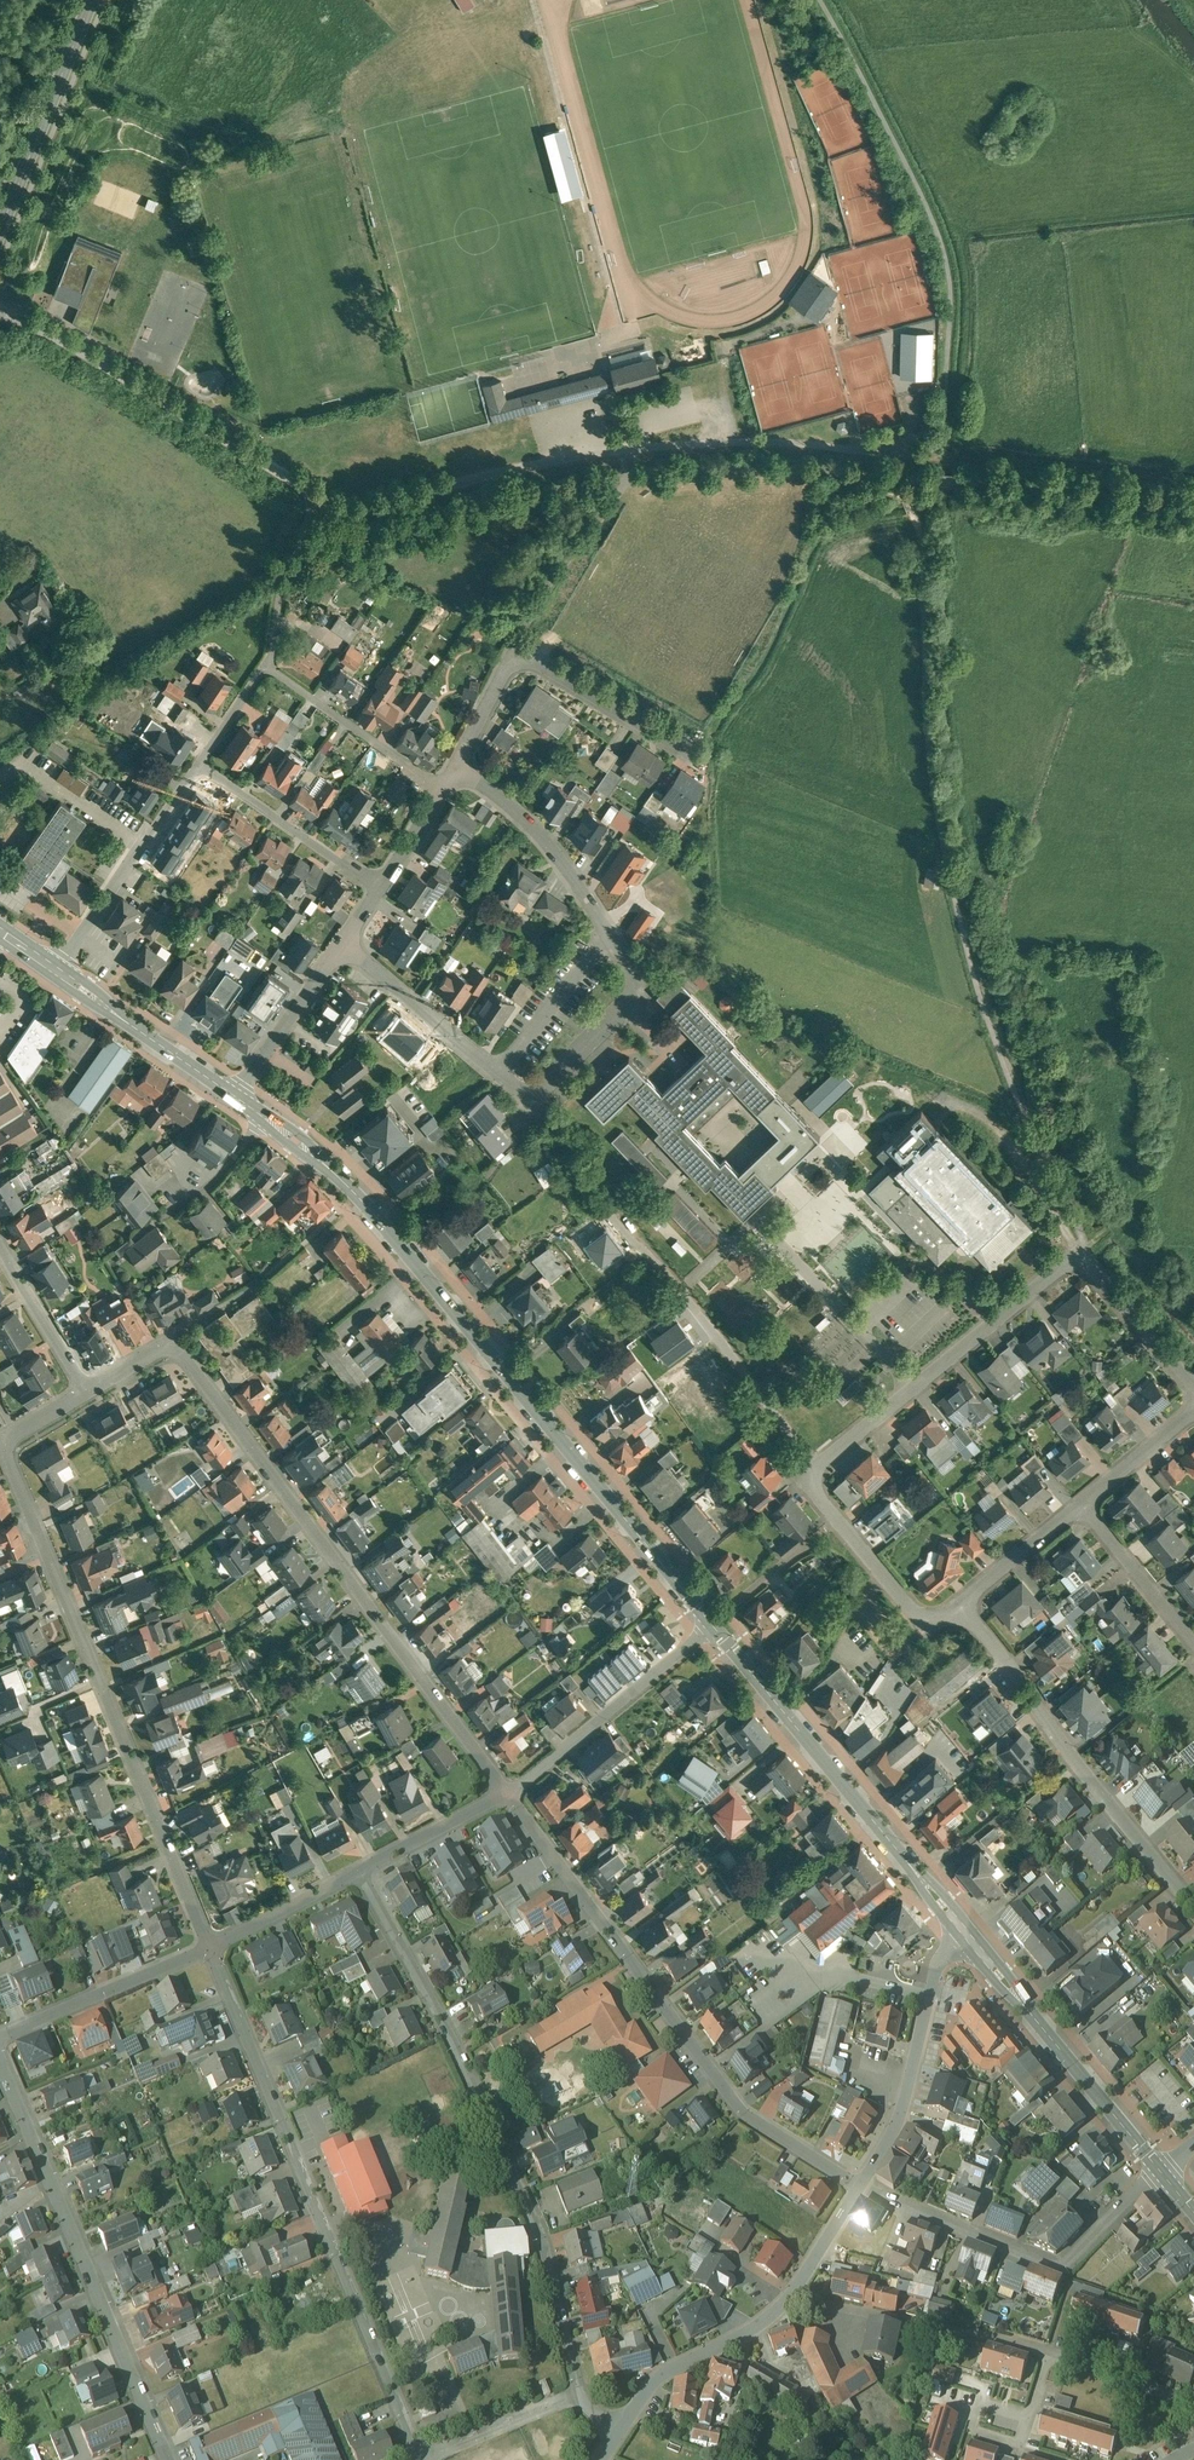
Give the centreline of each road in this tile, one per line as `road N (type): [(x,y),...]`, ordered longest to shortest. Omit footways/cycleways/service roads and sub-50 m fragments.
road 1 (residential): [(959,1604),(943,1617),(918,1613),(836,1520),(812,1472),(829,1447),(1085,1251),(1193,1386)]
road 2 (primary): [(264,1117),(323,1162),(386,1229),(713,1625)]
road 3 (residential): [(509,1795),(180,1349),(157,1348),(87,1389)]
road 4 (residential): [(209,1948),(9,1461),(21,1429),(87,1389)]
road 5 (residential): [(618,2432),(586,2402),(527,2203),(451,2034),(358,1870)]
road 6 (residential): [(421,2459),(209,1948)]
road 7 (residential): [(861,2187),(743,2111),(509,1795)]
road 8 (residential): [(169,2459),(0,2057)]
road 9 (primary): [(713,1625),(967,1936)]
road 10 (residential): [(1193,1908),(959,1604)]
road 11 (residential): [(1161,2172),(1056,2266),(861,2187)]
road 12 (residential): [(455,766),(515,650),(699,755)]
road 13 (residential): [(199,758),(267,666),(441,790)]
road 14 (primary): [(967,1936),(1161,2172)]
road 15 (residential): [(967,1936),(935,1966),(897,2125),(861,2187)]
road 16 (residential): [(789,2296),(1050,2351)]
road 17 (track): [(928,455),(1193,474)]
road 18 (residential): [(713,1625),(509,1795)]
road 19 (residential): [(491,1067),(517,1085),(543,1088),(631,998),(636,974),(609,931)]
road 20 (residential): [(54,969),(199,758)]
road 21 (secondary): [(0,230),(91,0)]
road 22 (residential): [(609,931),(531,826),(455,766)]
road 23 (residential): [(209,1948),(0,2036)]
road 24 (residential): [(789,2296),(739,2336),(663,2372),(618,2432)]
road 25 (residential): [(199,758),(380,887)]
road 26 (primary): [(54,969),(233,1095)]
road 27 (residential): [(343,943),(491,1067)]
road 28 (residential): [(233,1095),(343,943)]
road 29 (residential): [(491,1067),(609,931)]
road 30 (residential): [(1081,1506),(1193,1644)]
road 31 (residential): [(509,1795),(358,1870)]
road 32 (residential): [(358,1870),(209,1948)]
road 33 (residential): [(87,1389),(0,1247)]
road 34 (residential): [(959,1604),(1081,1506)]
road 35 (residential): [(1050,2351),(1193,2405)]
road 36 (residential): [(1081,1506),(1193,1410)]
road 37 (residential): [(264,1117),(186,1202),(169,1185)]
road 38 (residential): [(861,2187),(789,2296)]
road 39 (residential): [(1021,2440),(973,2429),(981,2403),(1029,2413)]

